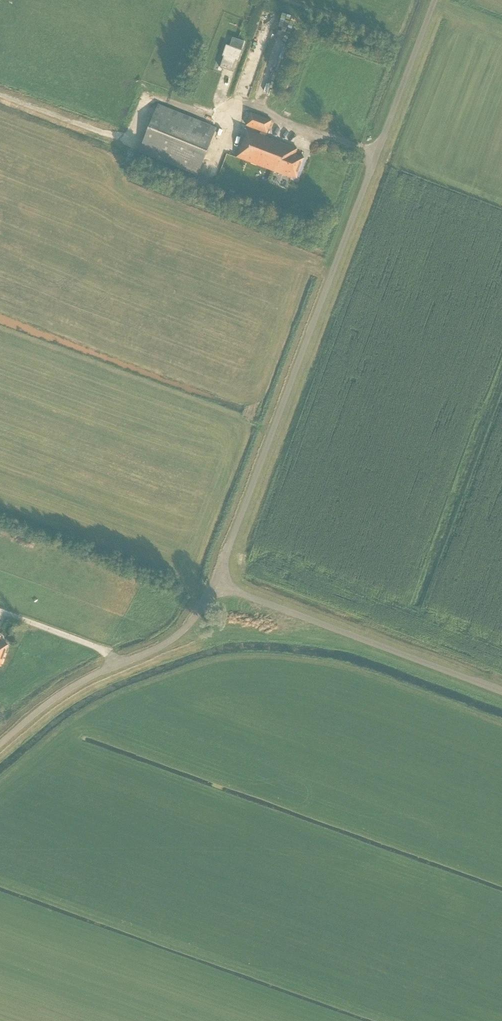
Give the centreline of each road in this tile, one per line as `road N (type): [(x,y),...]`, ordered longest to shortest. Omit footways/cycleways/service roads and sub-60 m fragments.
road 1 (unclassified): [(215,583),(435,0)]
road 2 (unclassified): [(501,691),(215,583)]
road 3 (unclassified): [(0,744),(76,684),(175,636),(215,583)]

